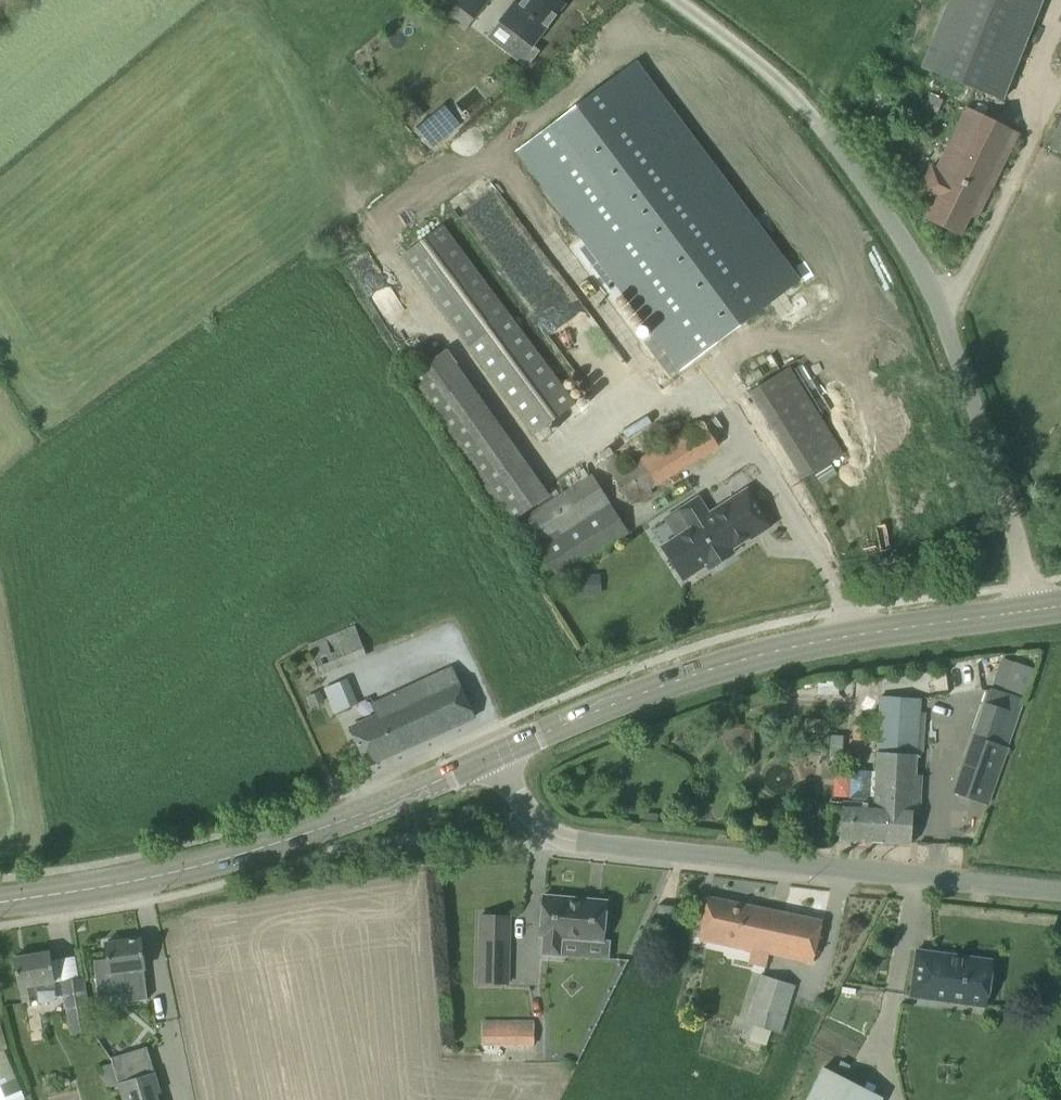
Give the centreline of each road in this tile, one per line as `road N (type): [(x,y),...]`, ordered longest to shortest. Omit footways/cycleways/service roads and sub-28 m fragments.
road 1 (unclassified): [(1035,611),(1005,484),(936,296),(830,137),(764,63),(674,0)]
road 2 (unclassified): [(1060,892),(594,843),(544,824),(497,754)]
road 3 (tertiary): [(497,754),(763,655),(1035,611)]
road 4 (tertiary): [(0,908),(81,899),(270,854),(497,754)]

